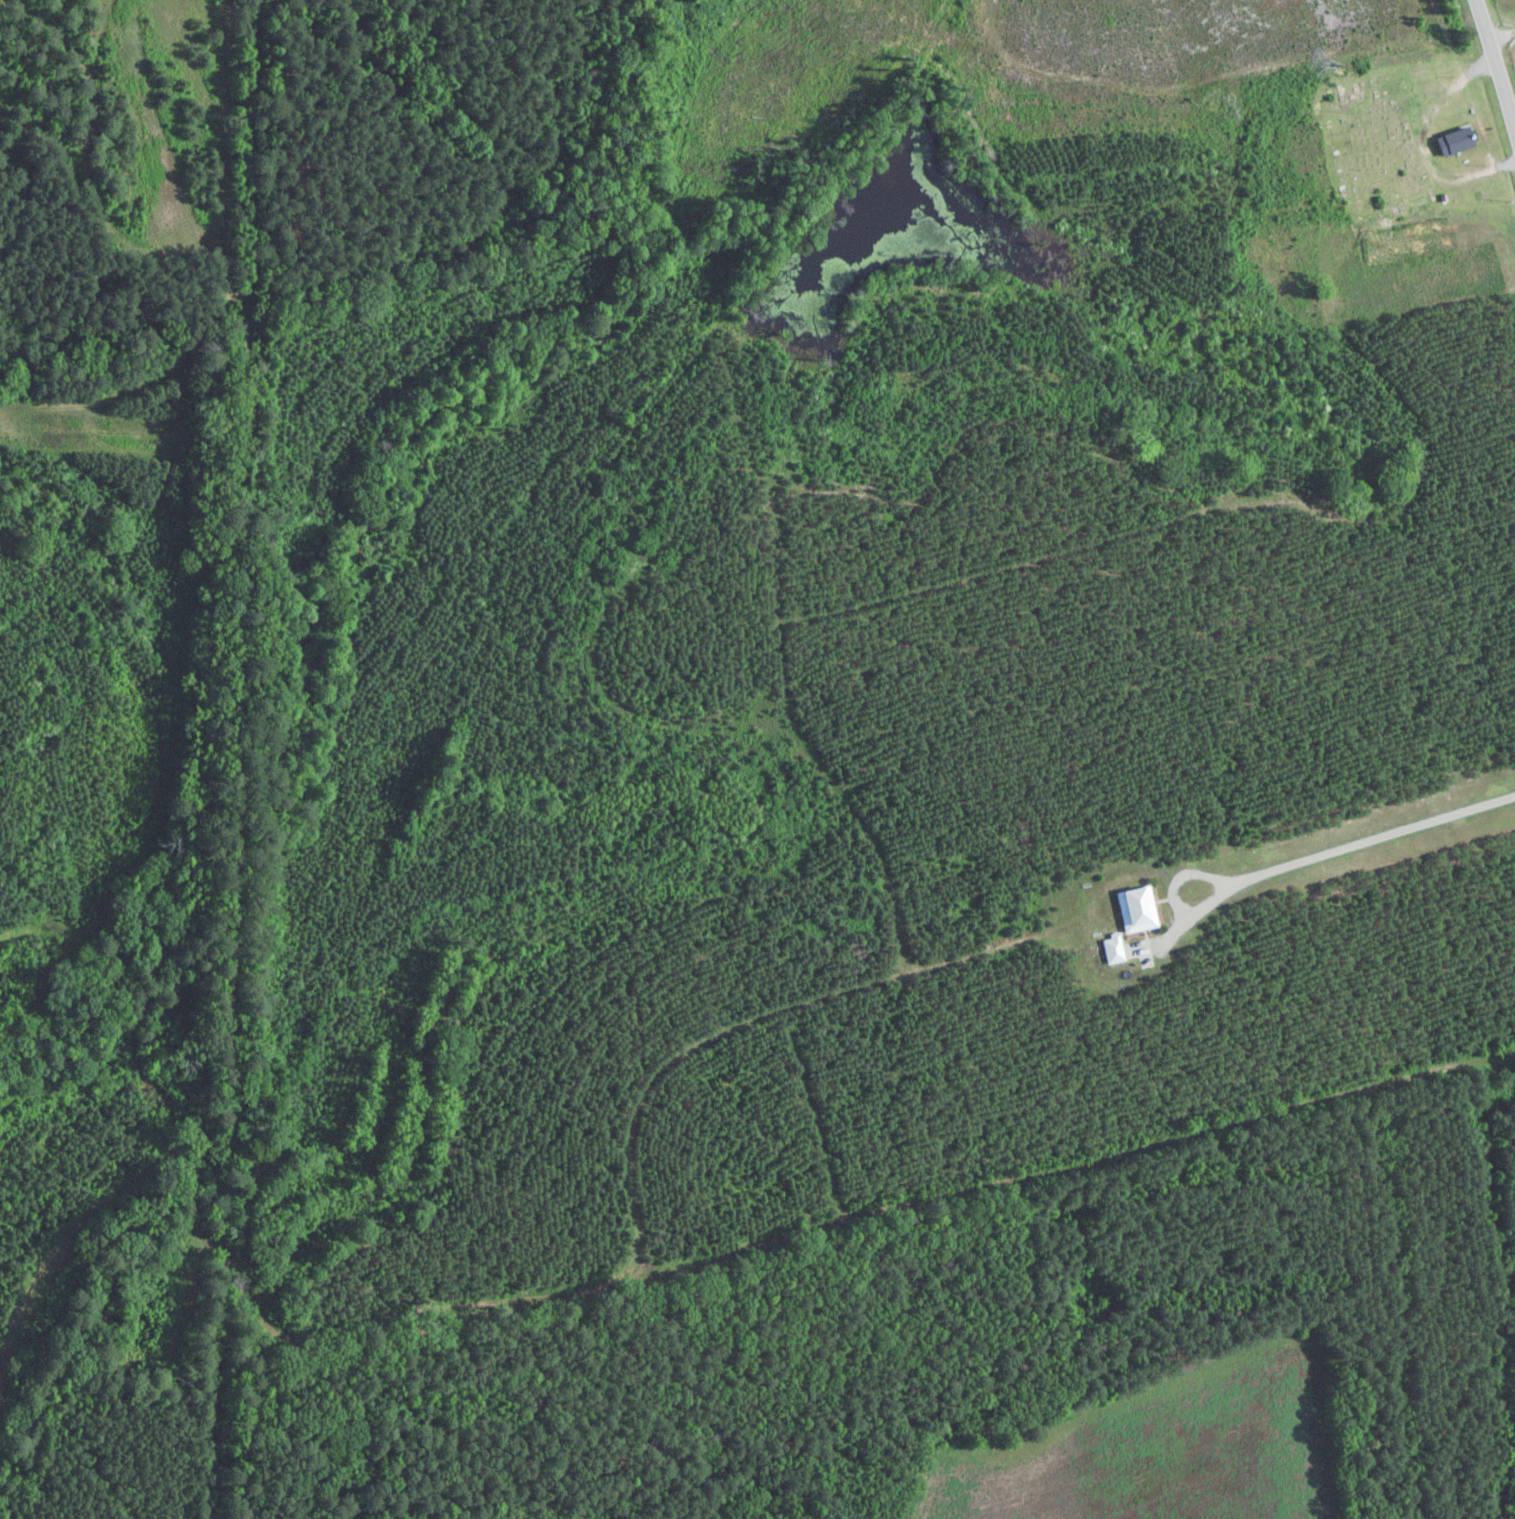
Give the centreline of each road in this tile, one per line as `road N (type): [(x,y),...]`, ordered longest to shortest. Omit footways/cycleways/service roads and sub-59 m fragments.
road 1 (primary): [(1514,131),(1475,0)]

